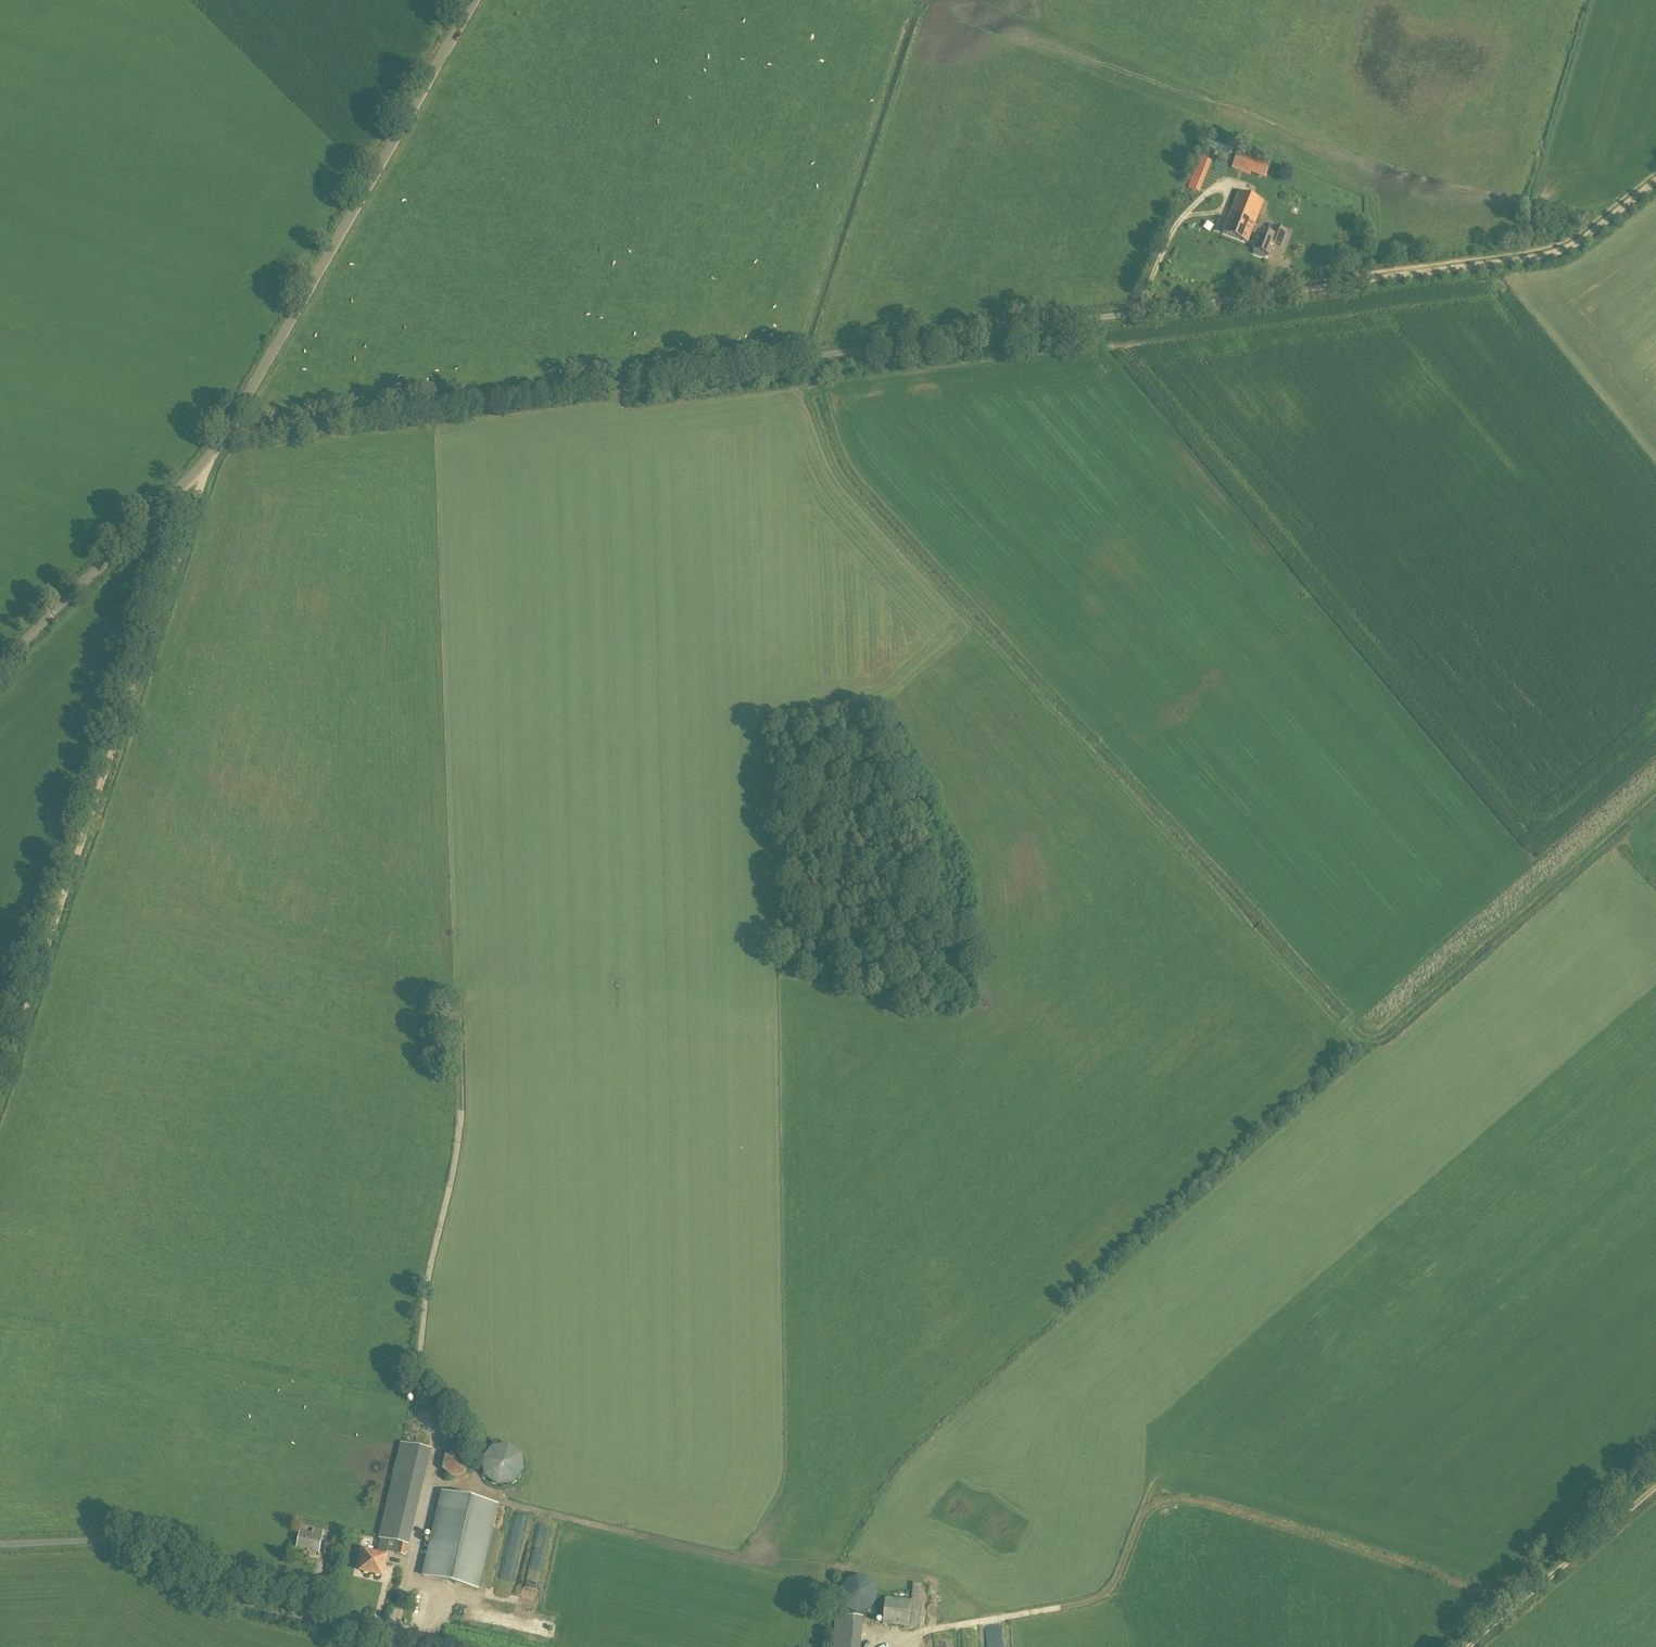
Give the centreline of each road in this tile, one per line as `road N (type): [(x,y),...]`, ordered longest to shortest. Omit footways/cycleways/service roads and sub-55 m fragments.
road 1 (unclassified): [(221,439),(1294,291)]
road 2 (track): [(913,1646),(911,1635),(1108,1594),(1143,1513),(1179,1500),(1519,1608)]
road 3 (track): [(0,1092),(221,439)]
road 4 (tertiary): [(221,439),(473,0)]
road 5 (unclassified): [(387,1646),(243,1601),(139,1540),(0,1545)]
road 6 (track): [(1294,291),(1550,253),(1576,242),(1655,181)]
road 7 (tertiary): [(0,668),(221,439)]
road 8 (track): [(1475,1646),(1655,1488)]

